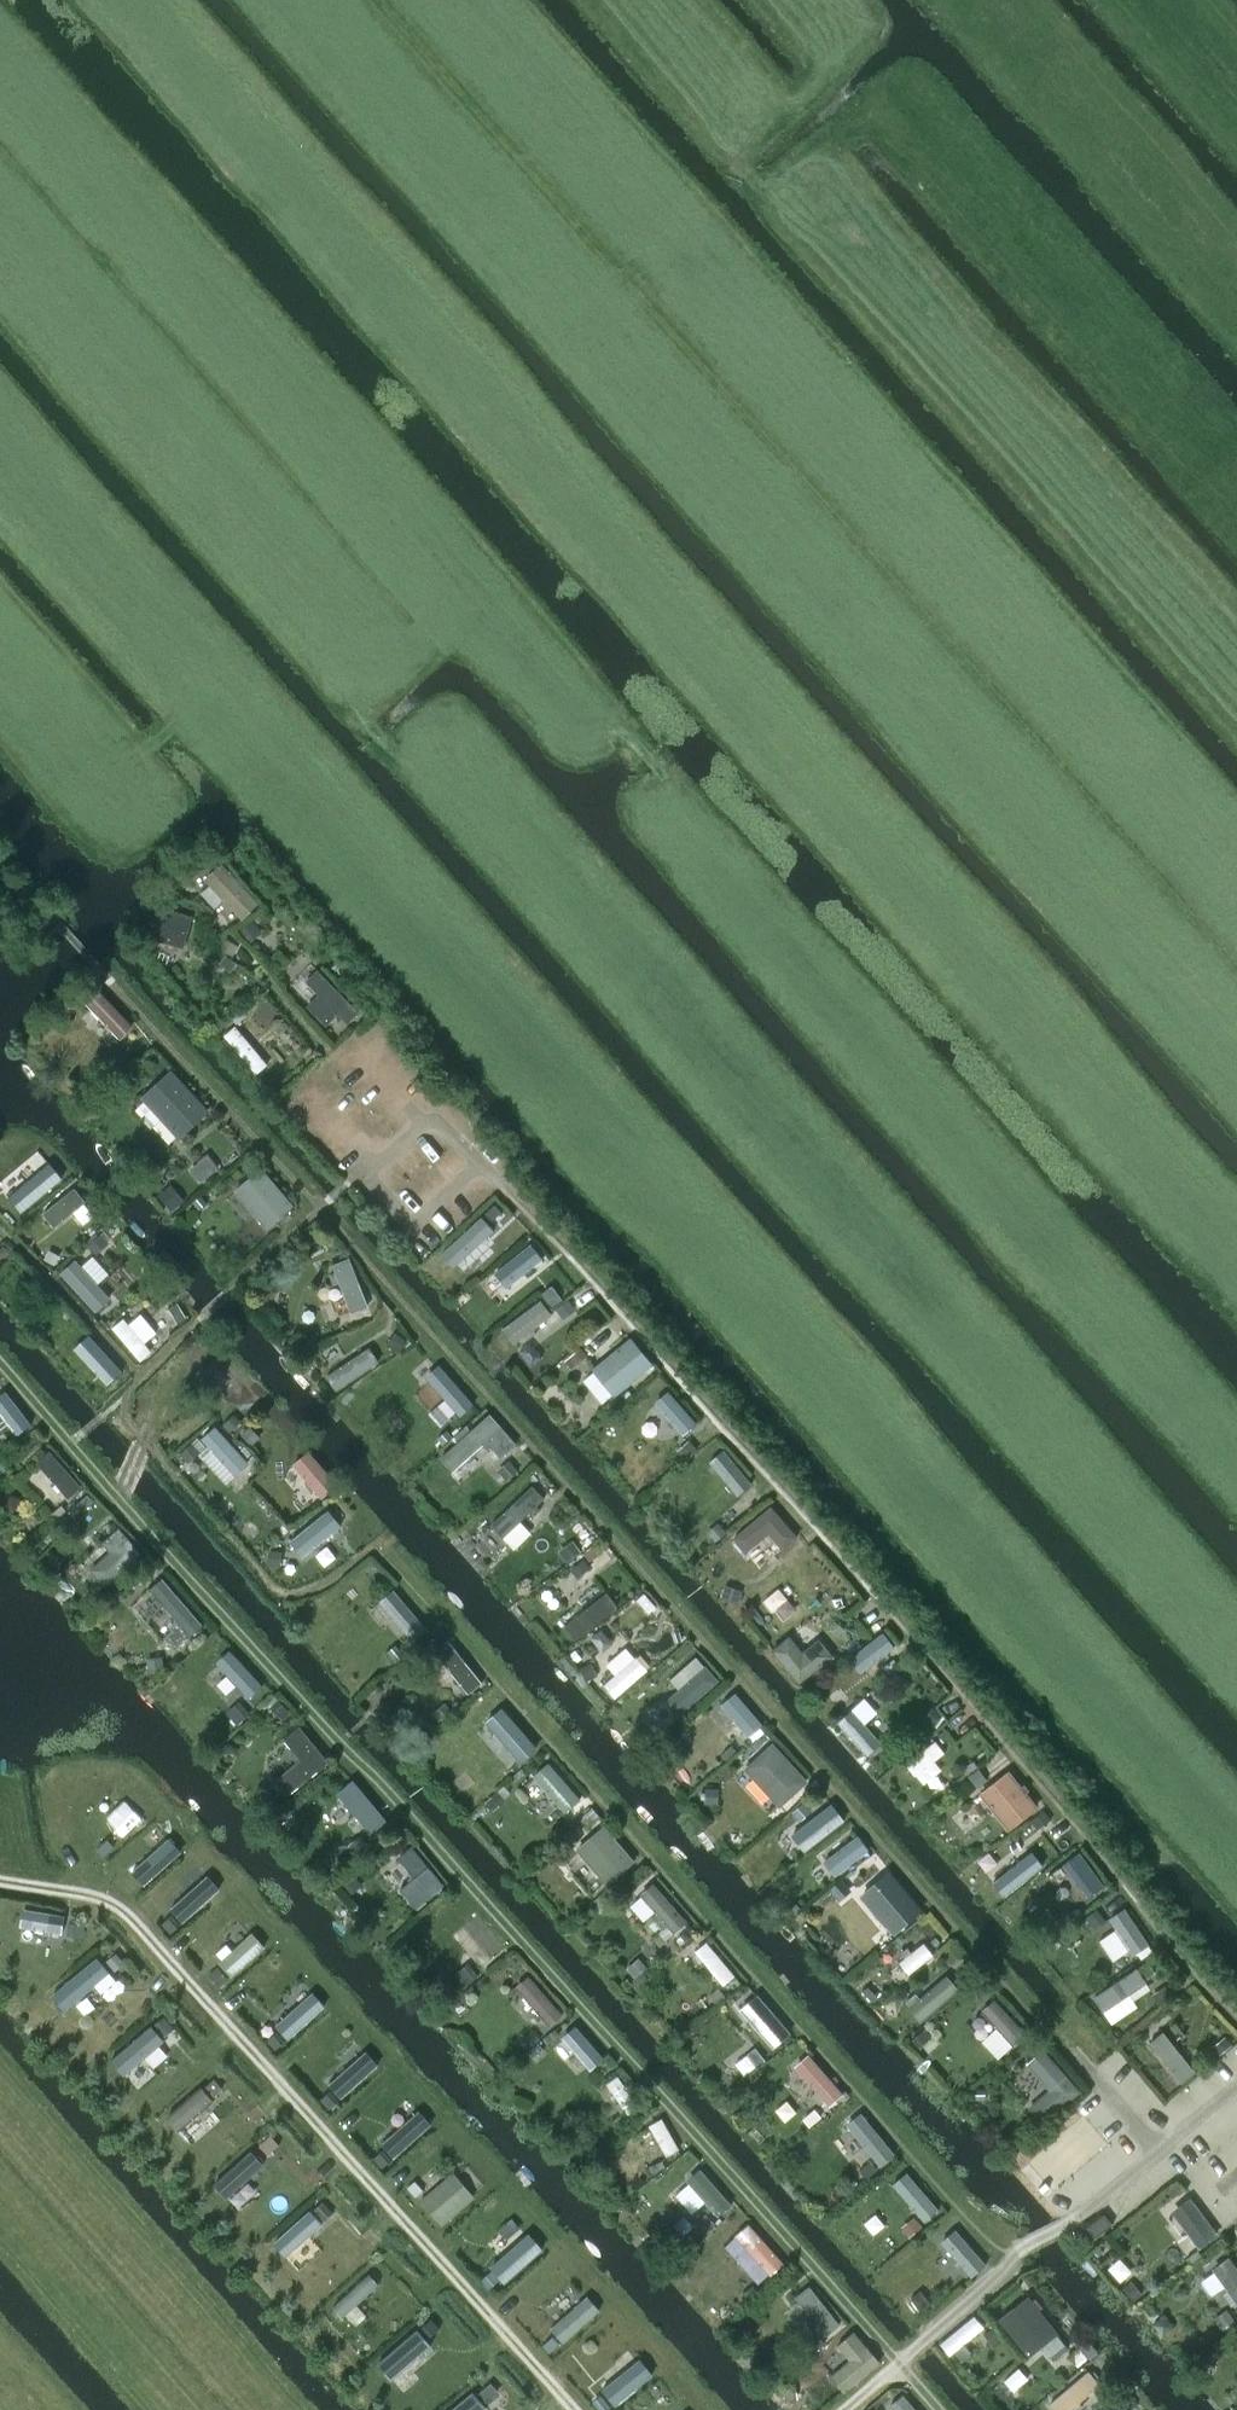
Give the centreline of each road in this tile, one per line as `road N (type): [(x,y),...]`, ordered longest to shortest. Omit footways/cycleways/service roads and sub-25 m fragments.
road 1 (track): [(937,2409),(0,1358)]
road 2 (track): [(1008,2267),(379,1556)]
road 3 (track): [(72,1440),(348,1179),(365,1175)]
road 4 (track): [(109,980),(0,858)]

